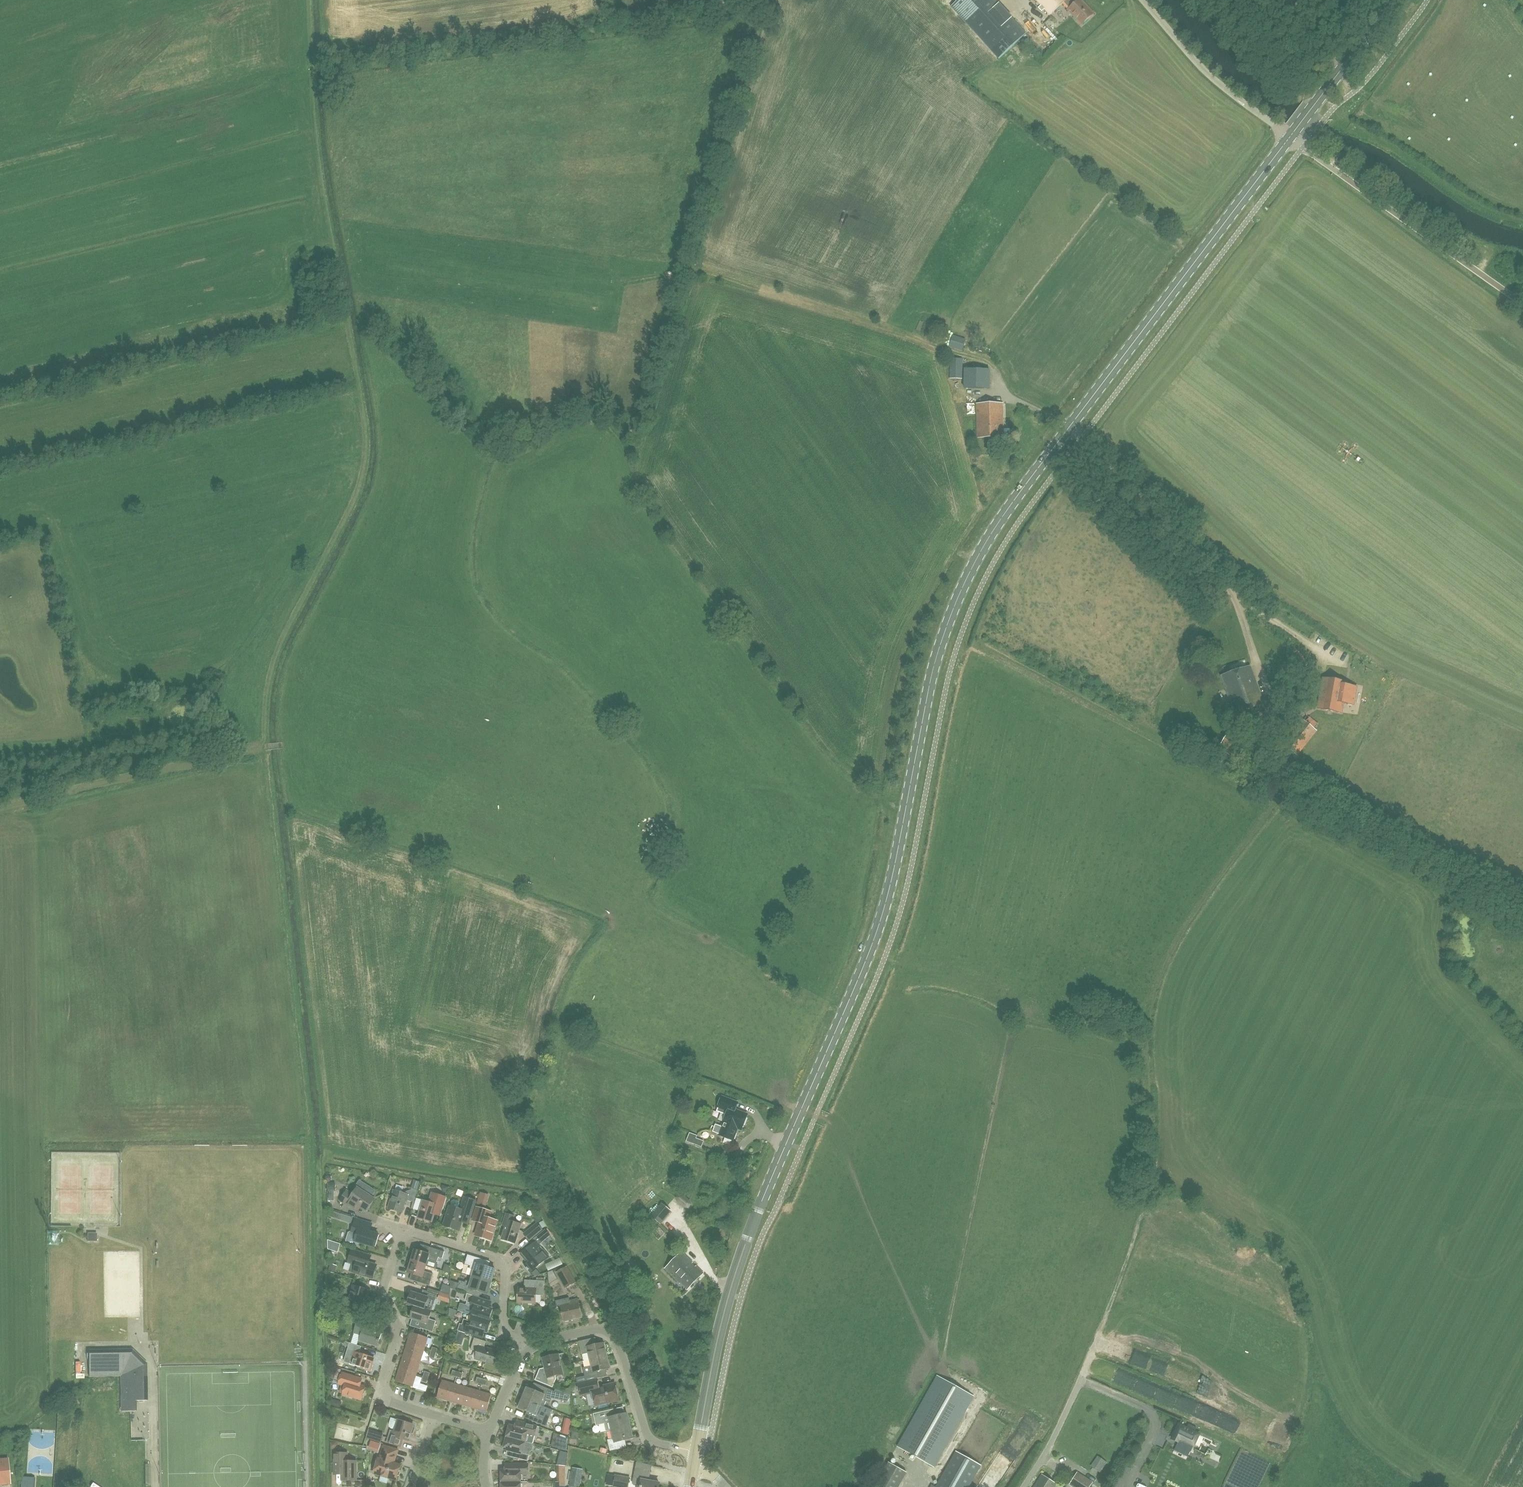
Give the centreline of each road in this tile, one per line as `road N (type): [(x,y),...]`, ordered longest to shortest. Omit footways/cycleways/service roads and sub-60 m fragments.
road 1 (secondary): [(697,1453),(745,1245),(876,936),(930,689),(972,574),(1021,494),(1290,137)]
road 2 (track): [(304,0),(320,194),(363,416),(345,505),(261,687),(262,747)]
road 3 (track): [(262,747),(307,1101),(316,1486)]
road 4 (track): [(1091,1352),(1143,1198),(1147,1034),(1159,975),(1188,920),(1286,786)]
road 5 (track): [(1232,589),(1071,426),(1013,401),(999,382)]
road 6 (unclassified): [(1522,306),(1290,137)]
road 7 (track): [(262,747),(0,808)]
road 8 (residential): [(531,1348),(612,1332),(651,1439),(697,1453)]
road 9 (residential): [(433,1415),(387,1401),(380,1388),(398,1328),(383,1299),(401,1238)]
road 10 (residential): [(401,1238),(414,1233),(498,1260),(503,1325),(531,1348)]
road 11 (unclassified): [(1290,137),(1210,76),(1142,0)]
road 12 (track): [(1451,875),(1286,786)]
road 13 (secondary): [(1290,137),(1393,0)]
road 14 (track): [(612,1332),(609,1310),(541,1184)]
road 15 (residential): [(1024,1486),(1091,1352)]

